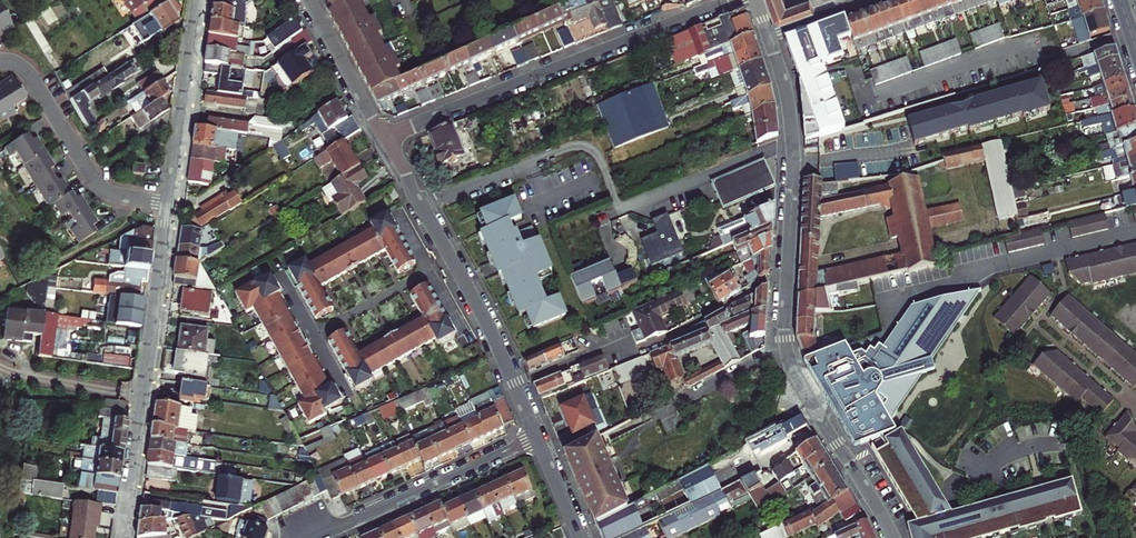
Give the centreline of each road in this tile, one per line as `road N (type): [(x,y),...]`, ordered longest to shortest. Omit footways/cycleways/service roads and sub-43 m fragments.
road 1 (residential): [(384,137),(728,0)]
road 2 (residential): [(167,202),(123,537)]
road 3 (residential): [(516,390),(602,351),(660,344),(788,277)]
road 4 (tertiary): [(788,277),(791,366),(894,537)]
road 5 (residential): [(516,390),(384,137)]
road 6 (residential): [(885,300),(1135,233)]
road 7 (residential): [(537,437),(312,537)]
road 8 (tertiary): [(769,35),(793,142),(788,277)]
road 9 (residential): [(0,61),(31,75),(98,184),(167,202)]
road 10 (residential): [(196,0),(167,202)]
road 11 (residential): [(384,137),(309,0)]

